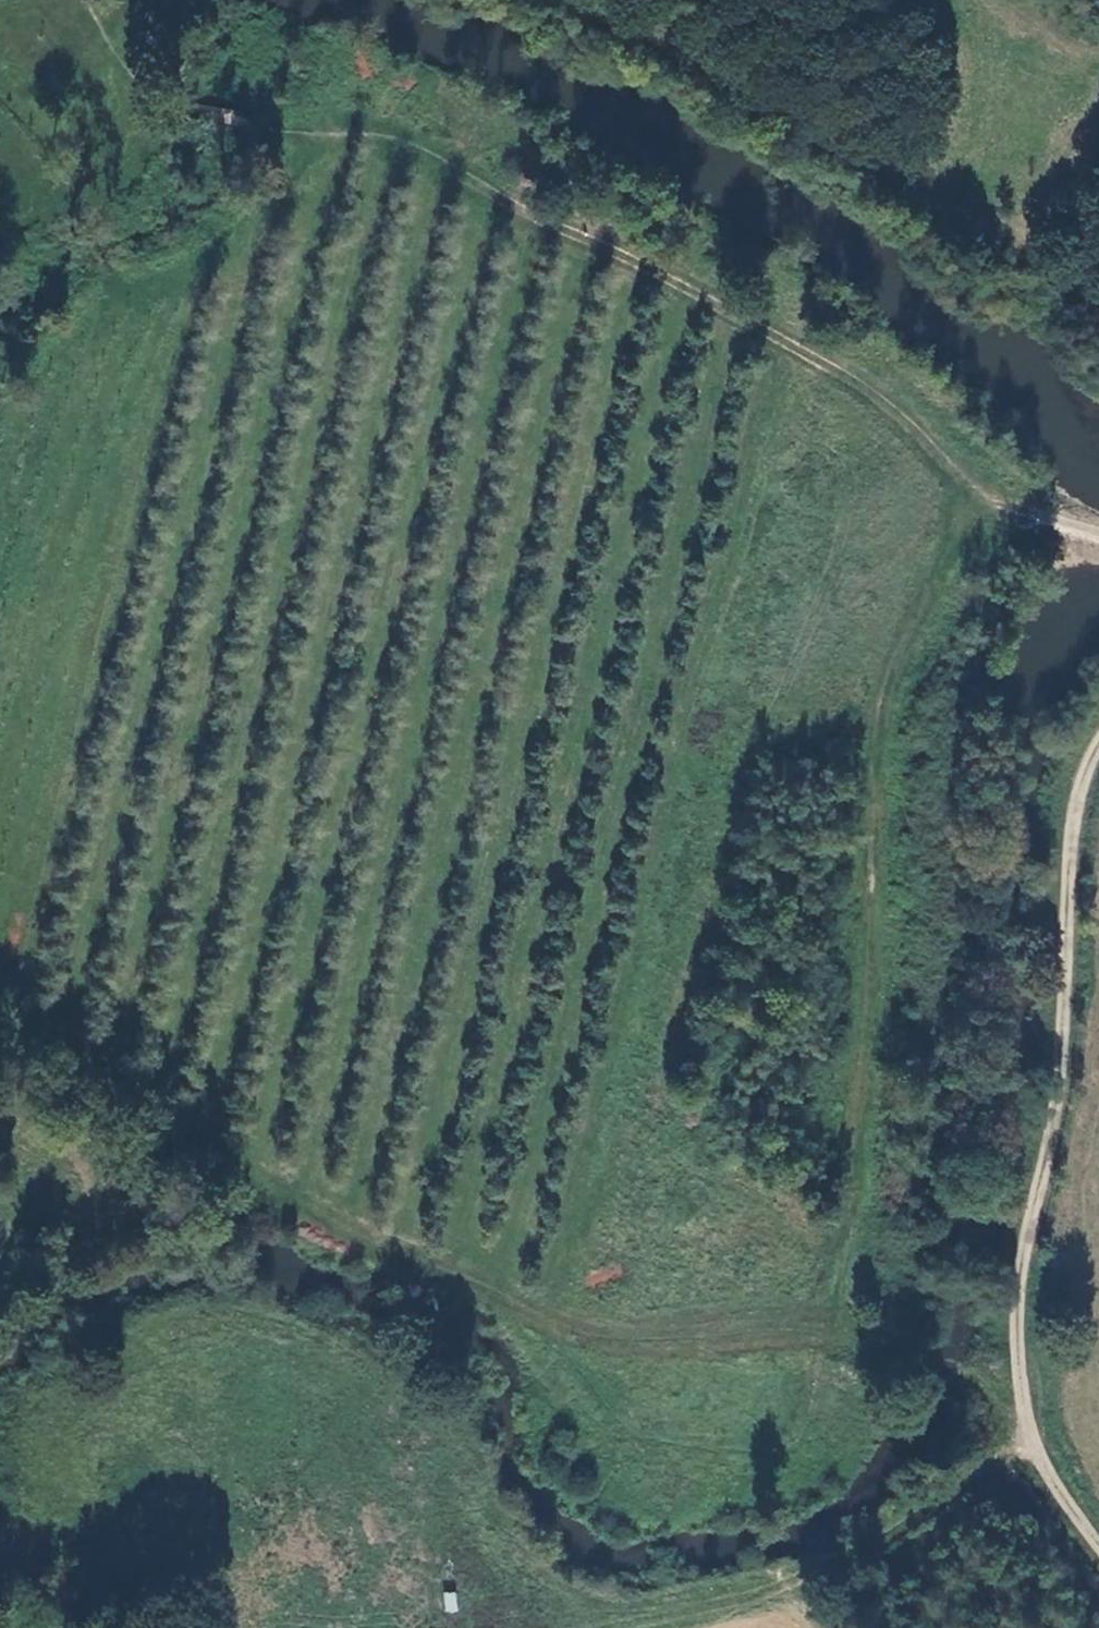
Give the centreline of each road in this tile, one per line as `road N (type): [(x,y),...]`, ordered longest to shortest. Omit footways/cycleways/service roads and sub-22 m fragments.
road 1 (track): [(1016,1363),(1067,1059),(1081,801),(1098,760)]
road 2 (unclassified): [(1098,1544),(1069,1504),(1016,1363)]

